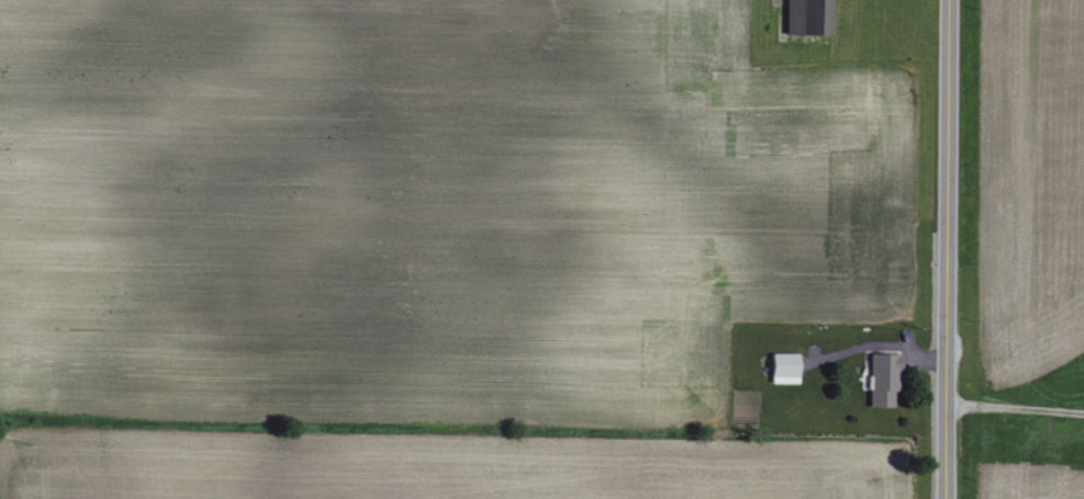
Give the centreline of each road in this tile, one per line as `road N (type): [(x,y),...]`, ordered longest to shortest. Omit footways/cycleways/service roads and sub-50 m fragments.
road 1 (secondary): [(945,498),(946,0)]

